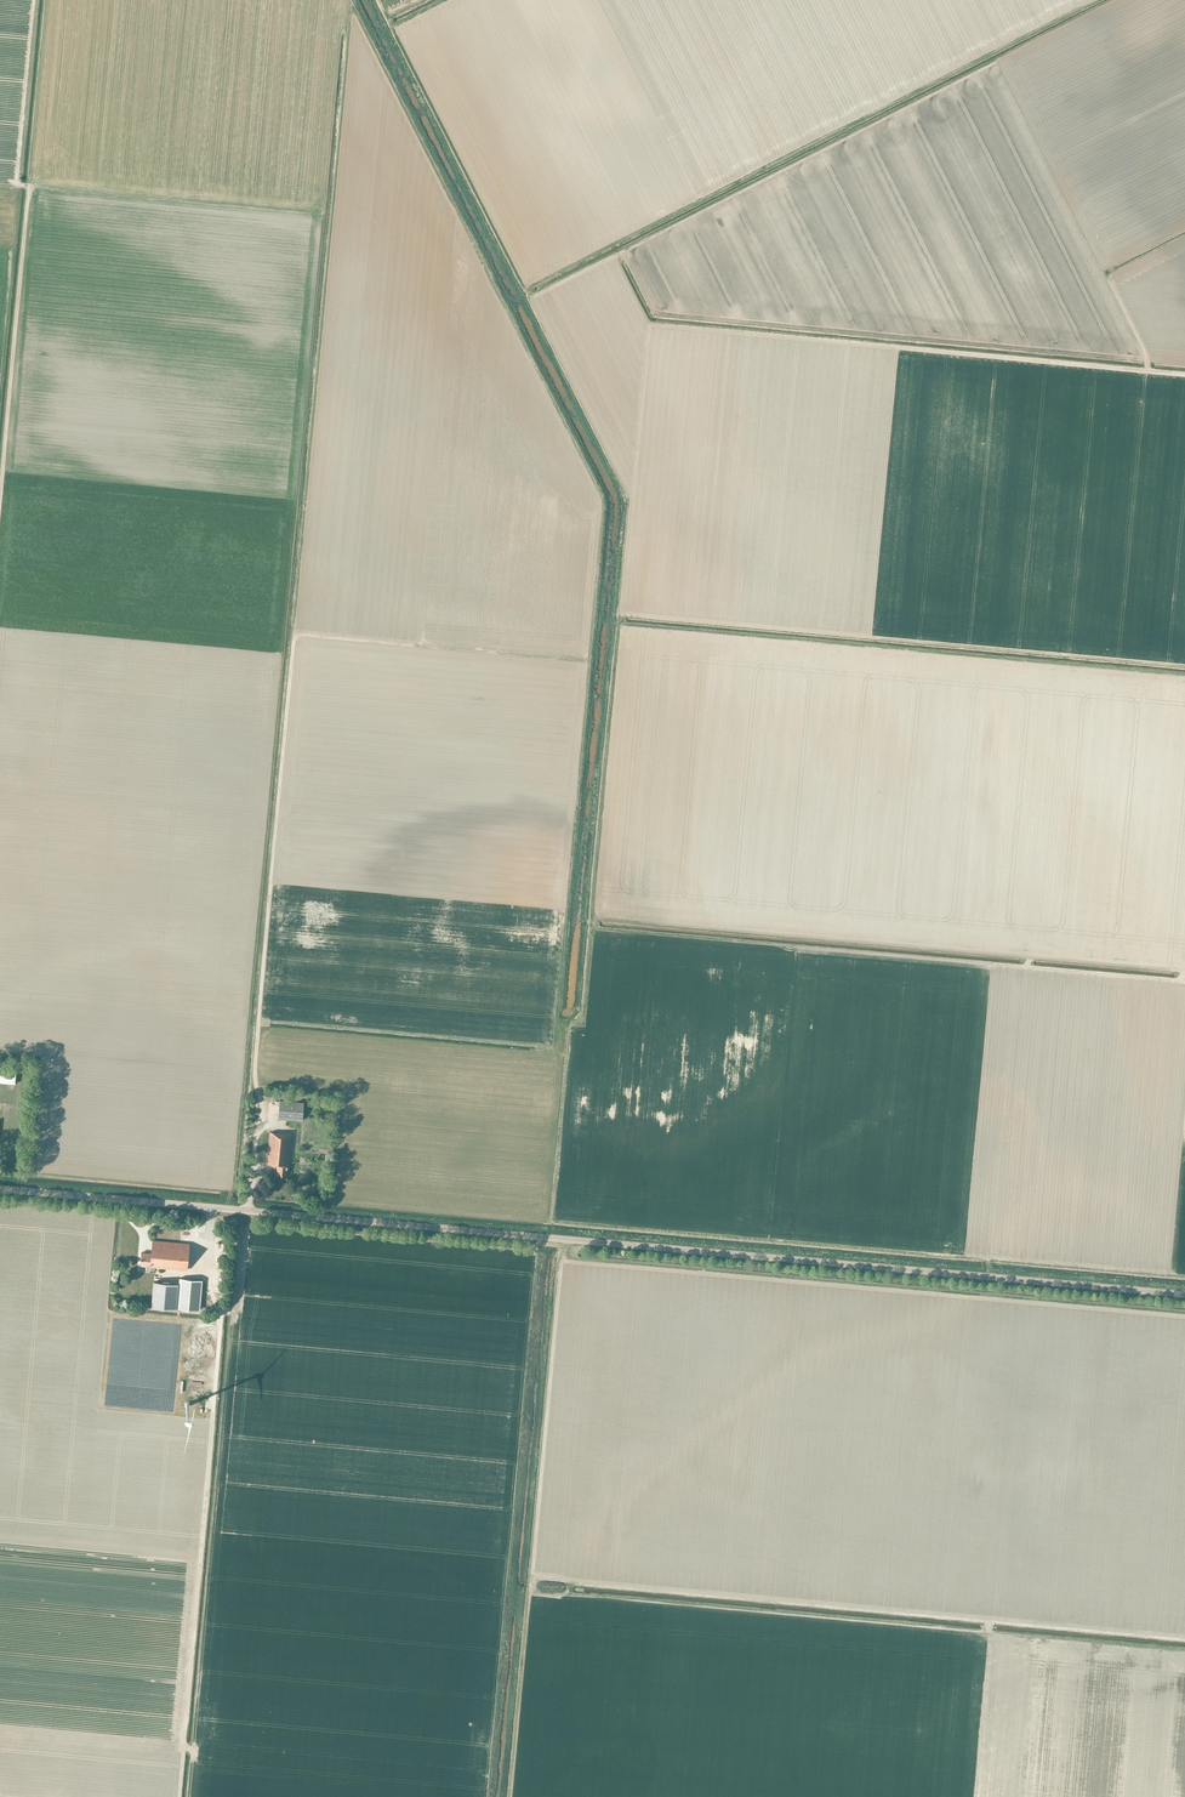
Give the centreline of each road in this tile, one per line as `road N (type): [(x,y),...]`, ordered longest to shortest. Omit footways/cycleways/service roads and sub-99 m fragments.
road 1 (tertiary): [(1184,1293),(0,1188)]
road 2 (track): [(593,929),(1184,982)]

